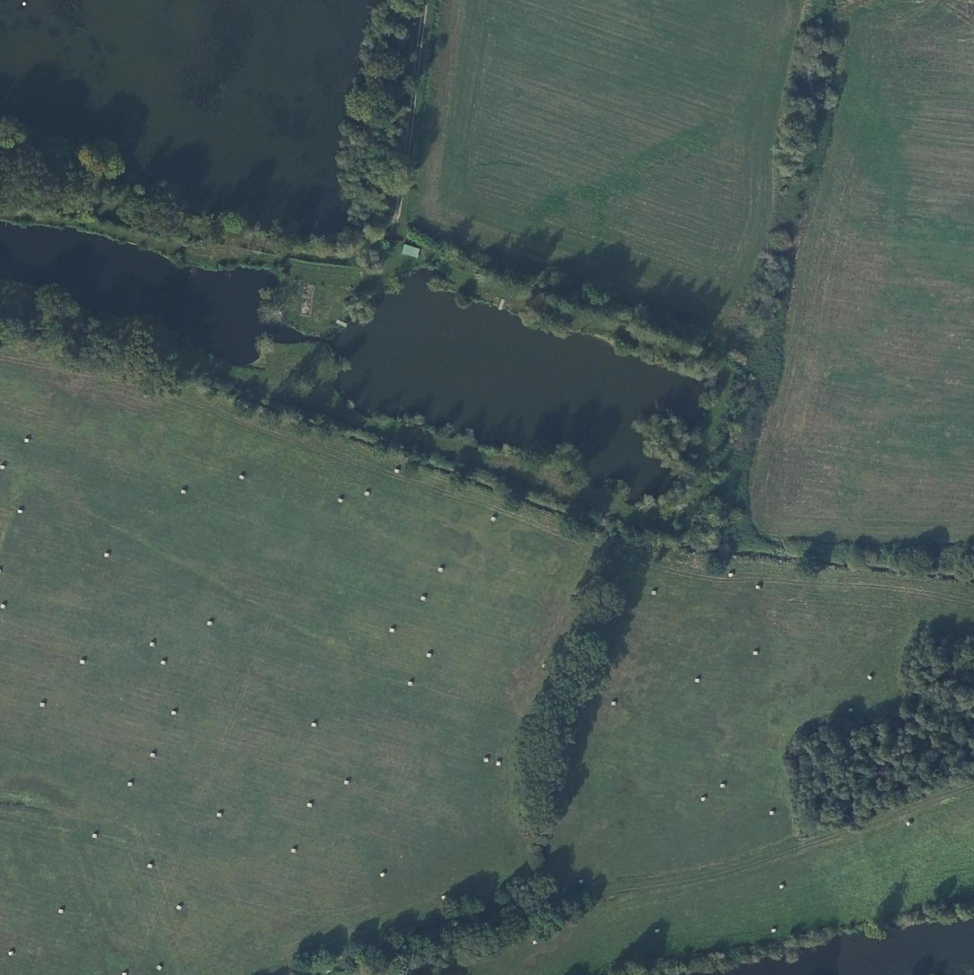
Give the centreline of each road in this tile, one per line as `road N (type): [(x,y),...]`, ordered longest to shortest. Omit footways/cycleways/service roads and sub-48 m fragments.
road 1 (track): [(973,785),(737,868),(579,897),(308,974)]
road 2 (unclassified): [(382,260),(418,0)]

